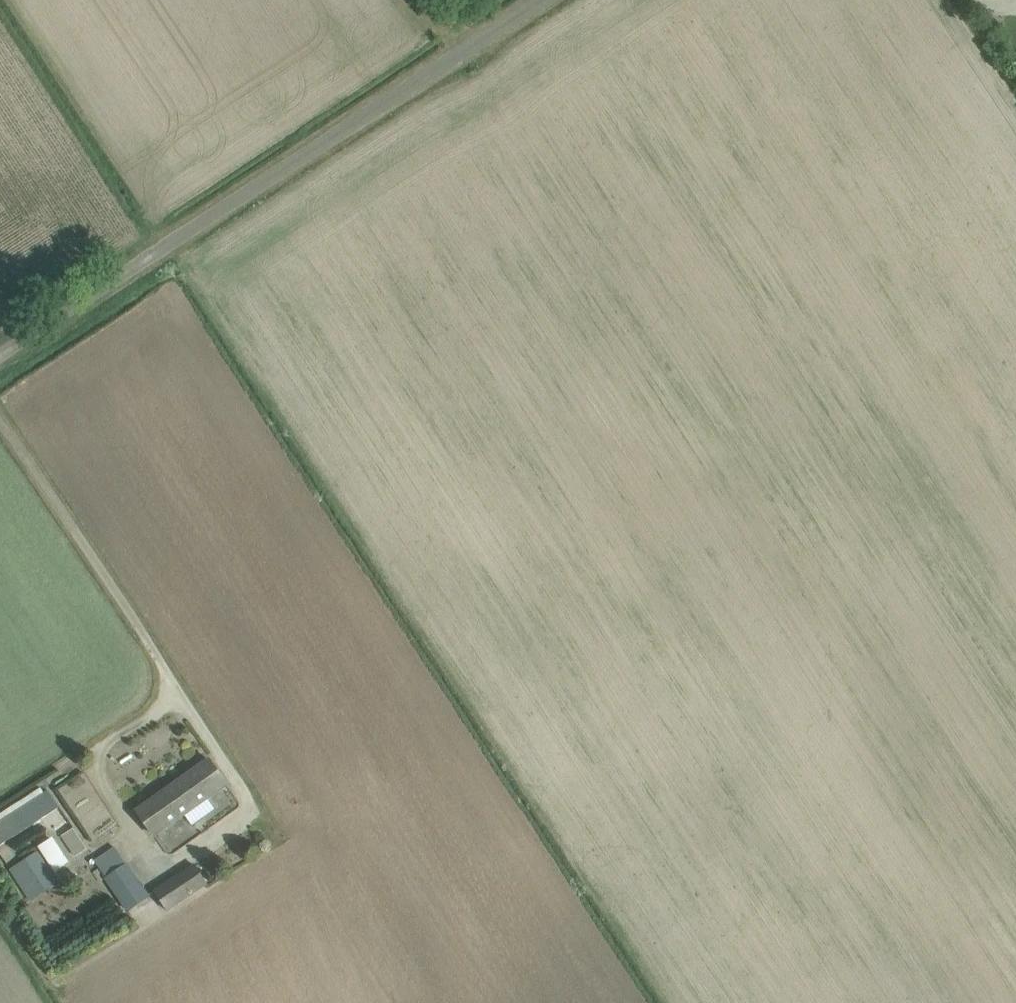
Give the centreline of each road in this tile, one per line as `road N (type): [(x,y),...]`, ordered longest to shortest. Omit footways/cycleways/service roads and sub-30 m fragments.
road 1 (unclassified): [(0,358),(547,0)]

